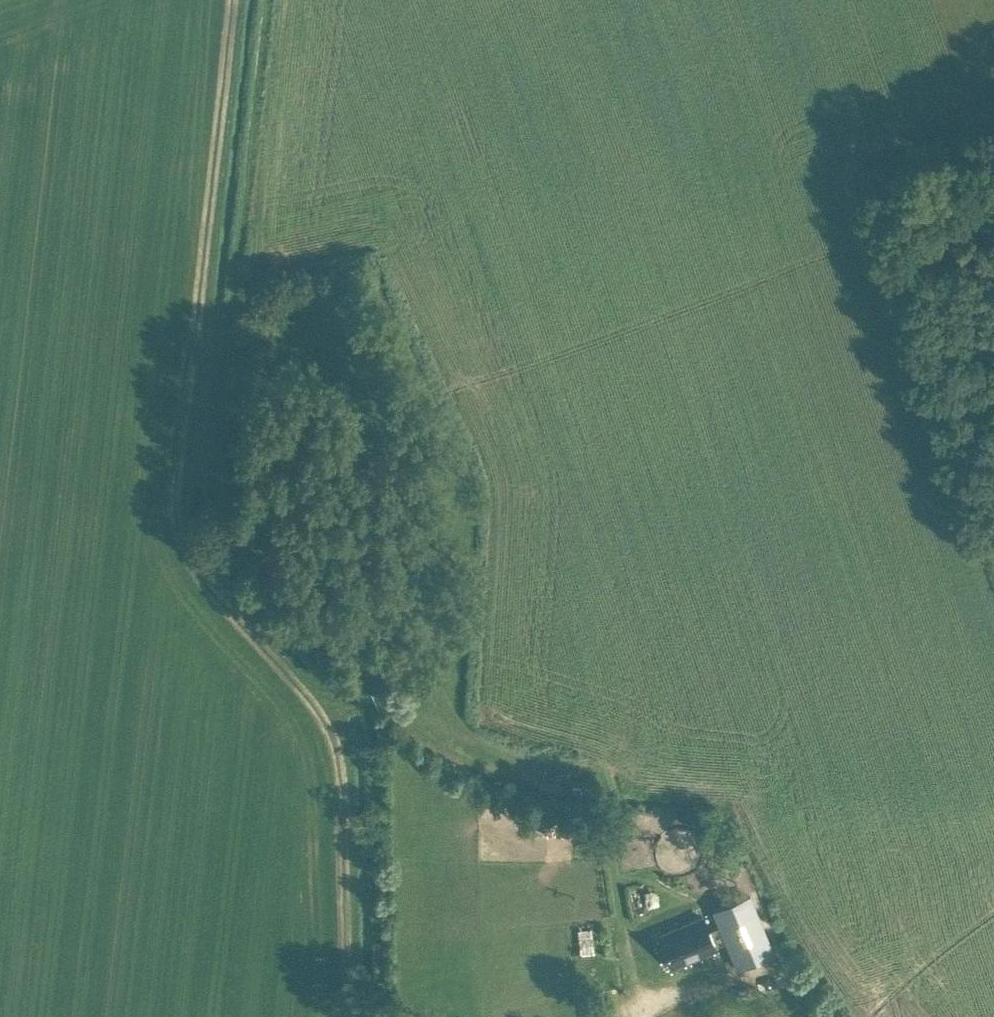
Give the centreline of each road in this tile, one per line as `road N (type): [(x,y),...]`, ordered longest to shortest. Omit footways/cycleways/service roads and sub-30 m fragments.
road 1 (unclassified): [(653,1016),(603,779)]

